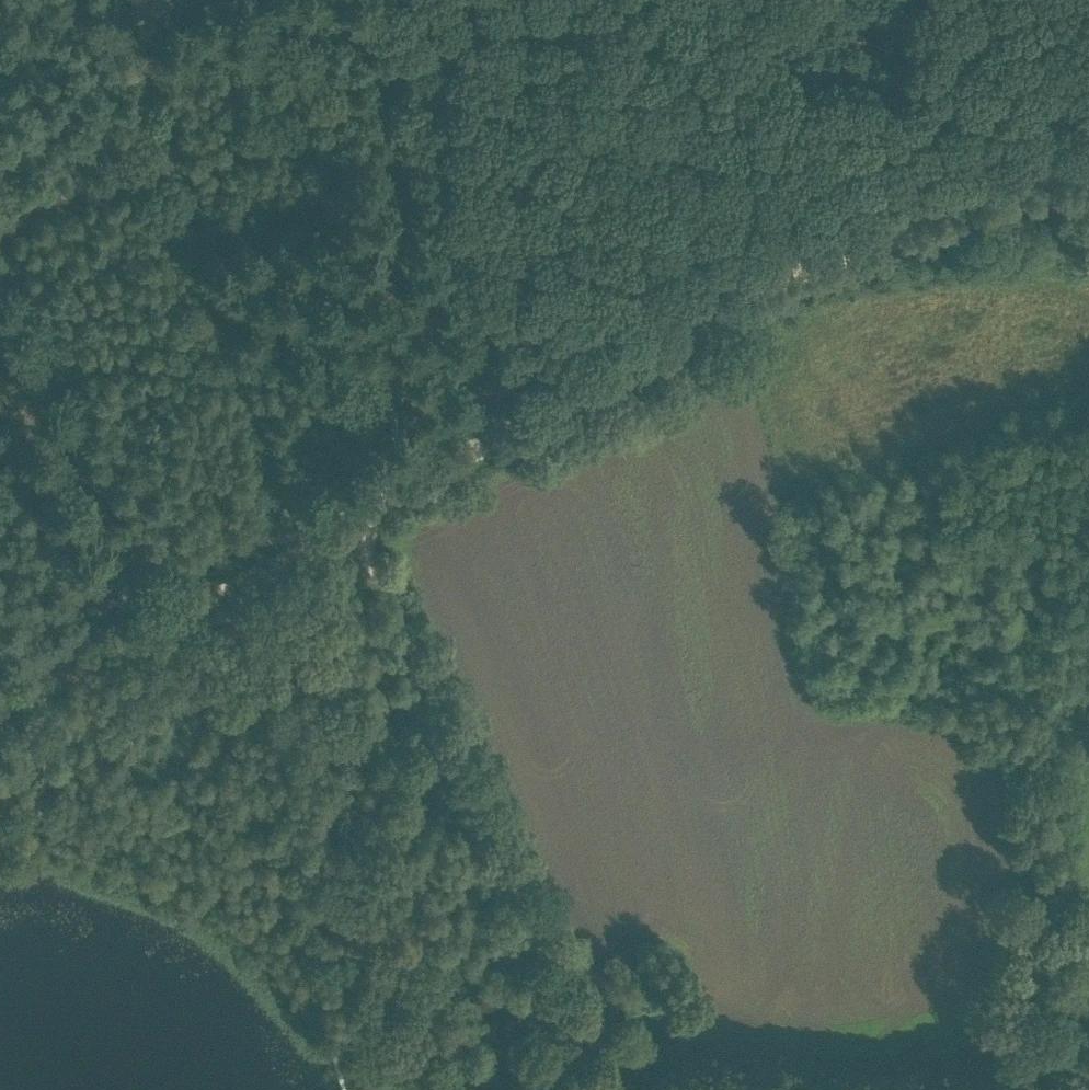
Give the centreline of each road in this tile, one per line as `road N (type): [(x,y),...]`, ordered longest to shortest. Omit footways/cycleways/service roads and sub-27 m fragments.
road 1 (track): [(364,516),(785,287),(1044,190)]
road 2 (track): [(364,516),(370,564),(418,657),(563,1006),(613,1074)]
road 3 (track): [(129,0),(166,142),(304,548)]
road 4 (track): [(52,683),(364,516)]
road 5 (track): [(0,199),(166,142)]
road 6 (track): [(613,1074),(771,1089)]

